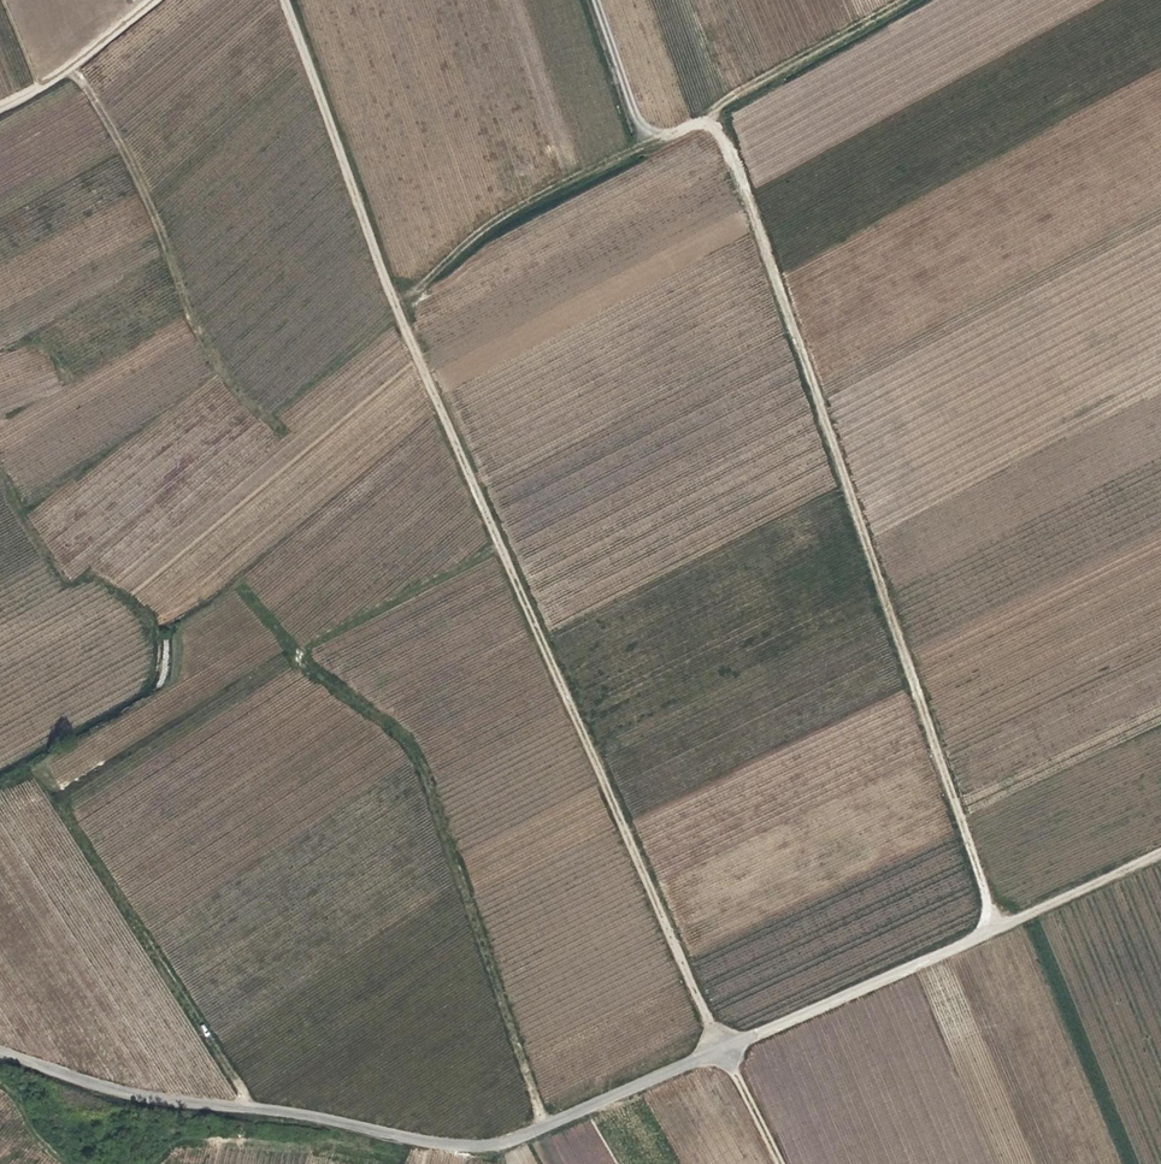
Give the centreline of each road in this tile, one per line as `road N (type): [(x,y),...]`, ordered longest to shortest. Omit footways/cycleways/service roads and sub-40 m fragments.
road 1 (track): [(290,0),(400,303),(779,1163)]
road 2 (track): [(992,930),(983,869),(709,111),(899,0)]
road 3 (unclassified): [(0,1051),(142,1097),(235,1102),(469,1144),(518,1135),(723,1051)]
road 4 (track): [(1160,857),(723,1051)]
road 5 (track): [(709,111),(499,215),(400,303)]
road 6 (track): [(0,111),(25,101),(151,0)]
road 7 (track): [(644,143),(596,0)]

